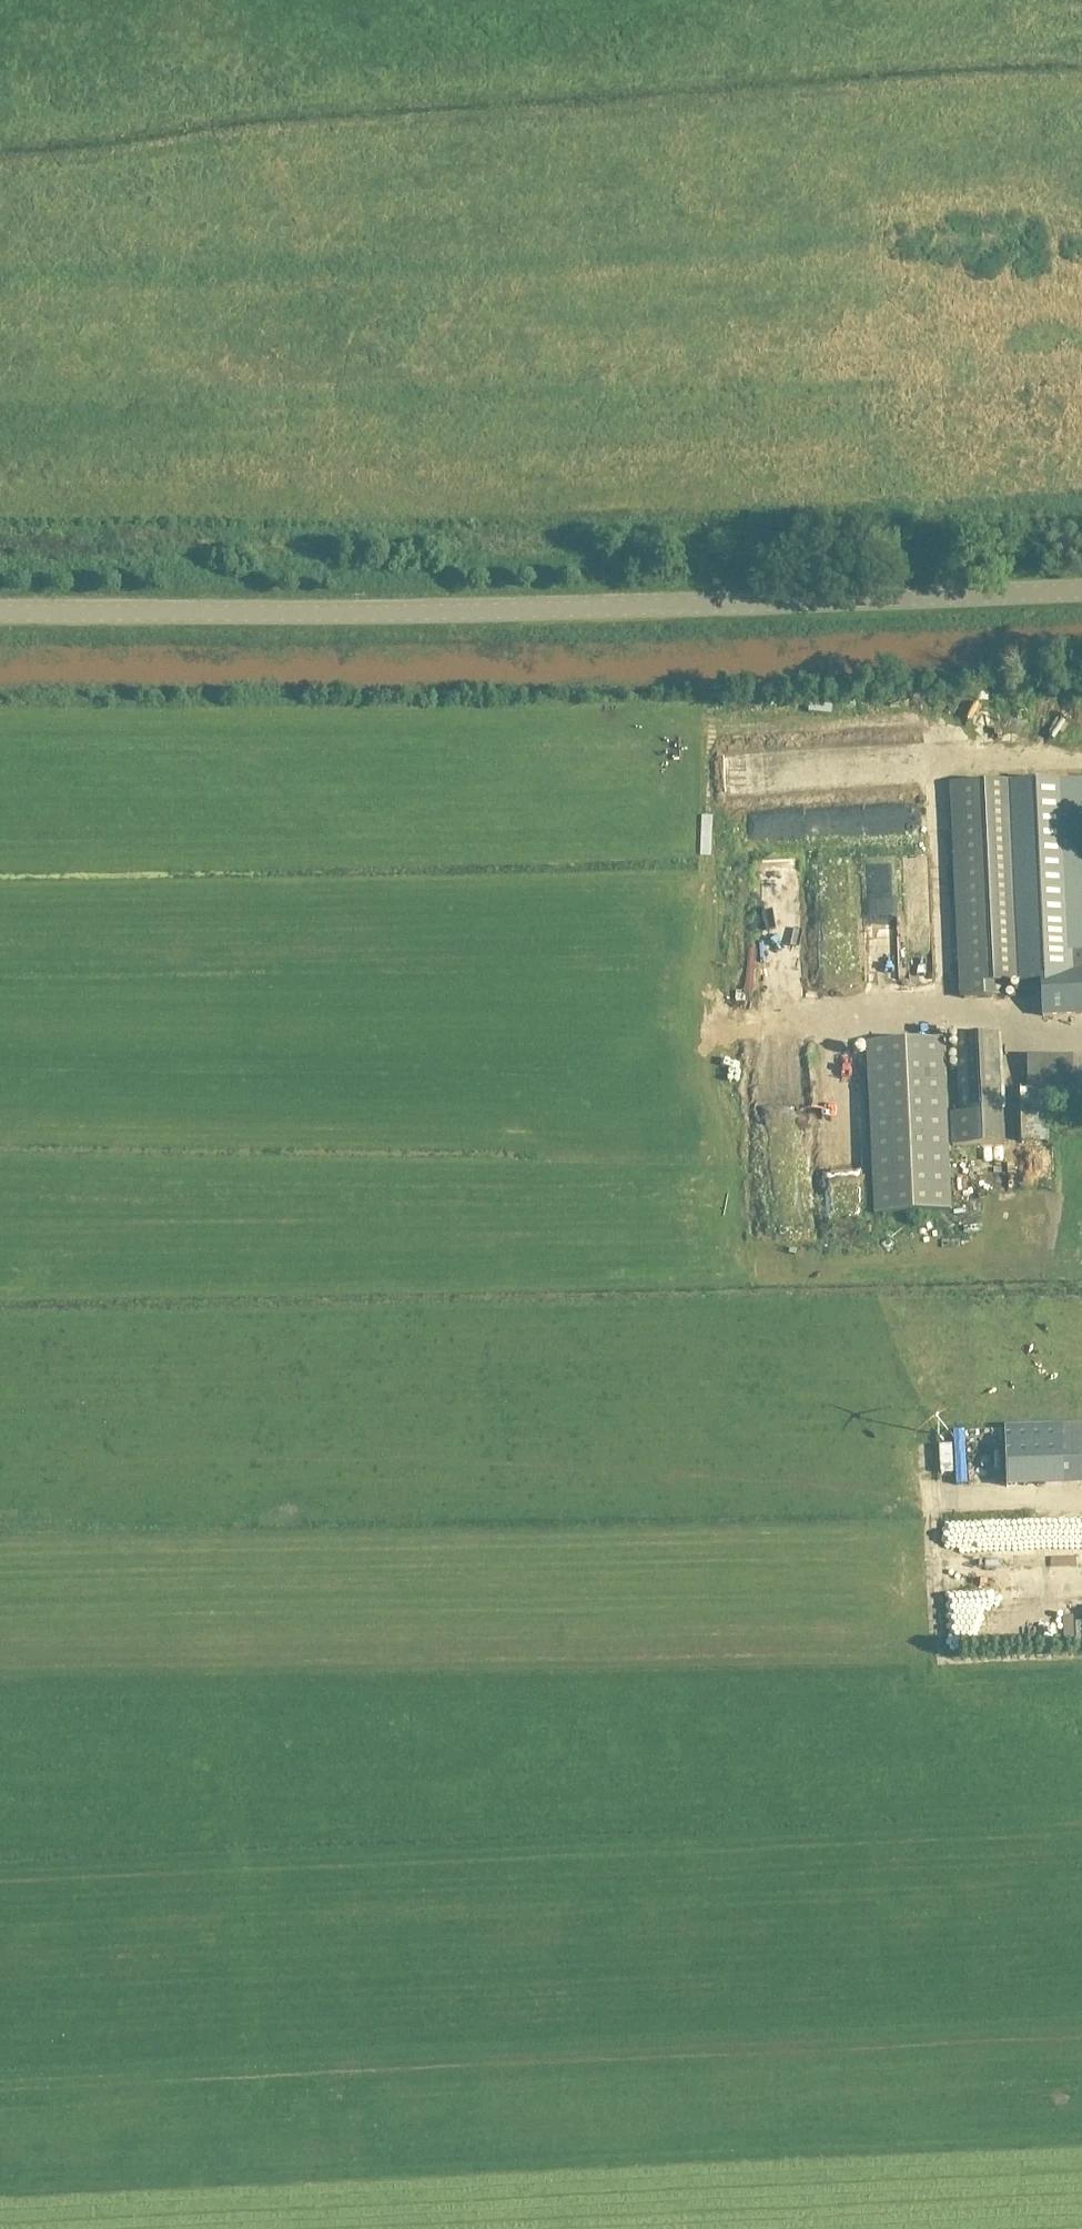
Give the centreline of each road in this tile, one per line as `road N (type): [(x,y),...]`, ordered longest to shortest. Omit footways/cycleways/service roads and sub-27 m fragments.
road 1 (unclassified): [(0,618),(444,614),(1081,593)]

